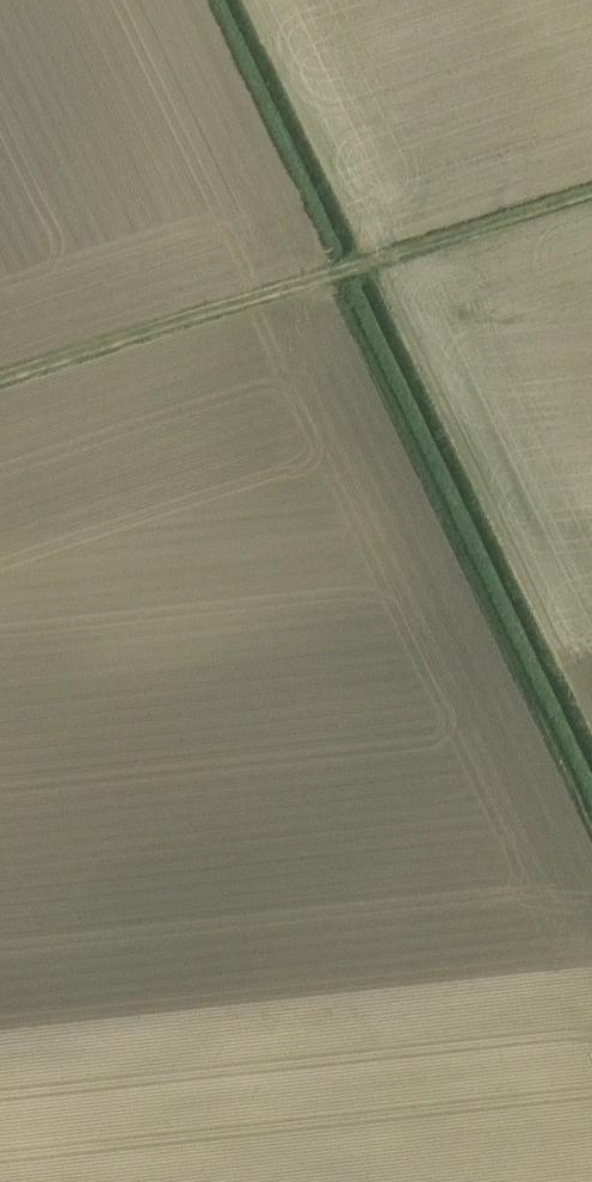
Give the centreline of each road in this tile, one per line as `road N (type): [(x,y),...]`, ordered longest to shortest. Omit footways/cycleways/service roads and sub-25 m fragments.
road 1 (track): [(591,191),(0,383)]

